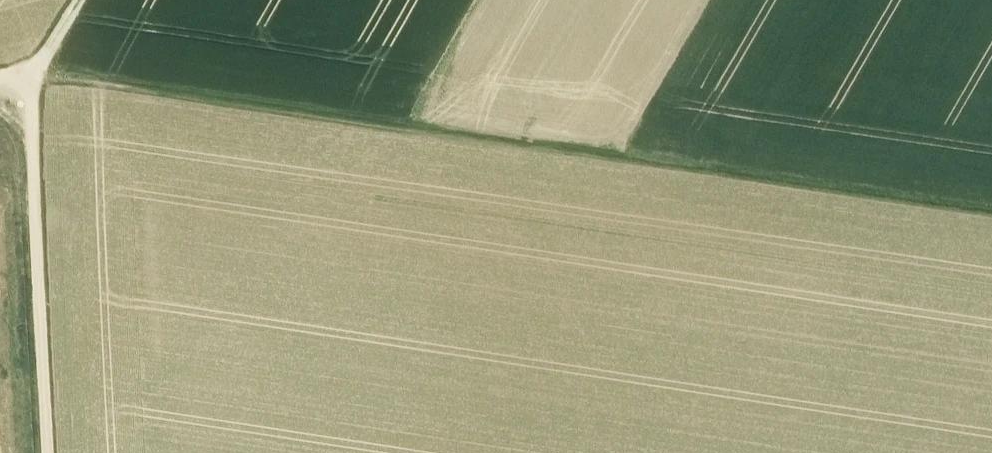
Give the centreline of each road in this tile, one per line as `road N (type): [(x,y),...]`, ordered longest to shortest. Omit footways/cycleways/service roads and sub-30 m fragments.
road 1 (track): [(37,66),(52,74),(991,215)]
road 2 (track): [(51,452),(32,71)]

